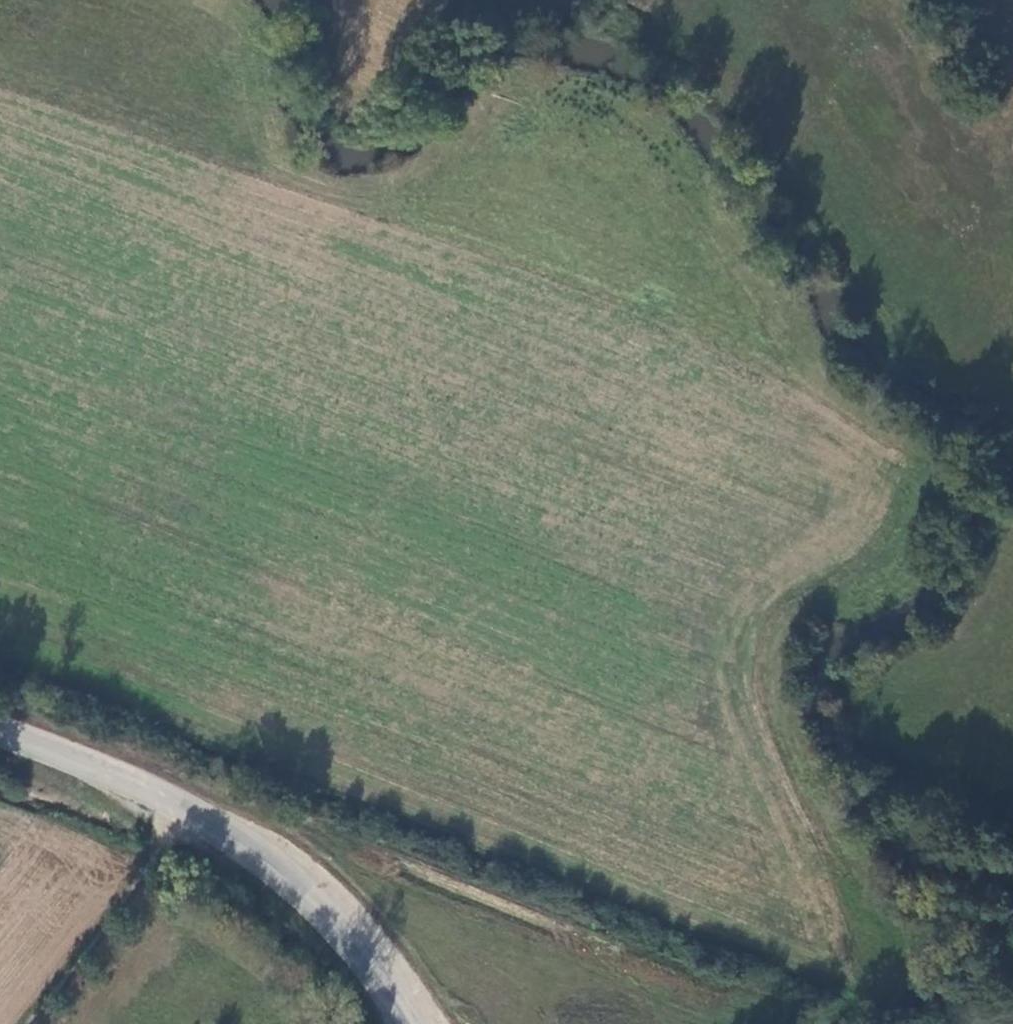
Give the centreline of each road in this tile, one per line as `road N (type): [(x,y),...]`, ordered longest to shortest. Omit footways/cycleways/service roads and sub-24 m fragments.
road 1 (unclassified): [(421,1023),(385,969),(306,882),(128,780),(0,731)]
road 2 (track): [(814,1023),(869,1007),(905,947),(944,912)]

